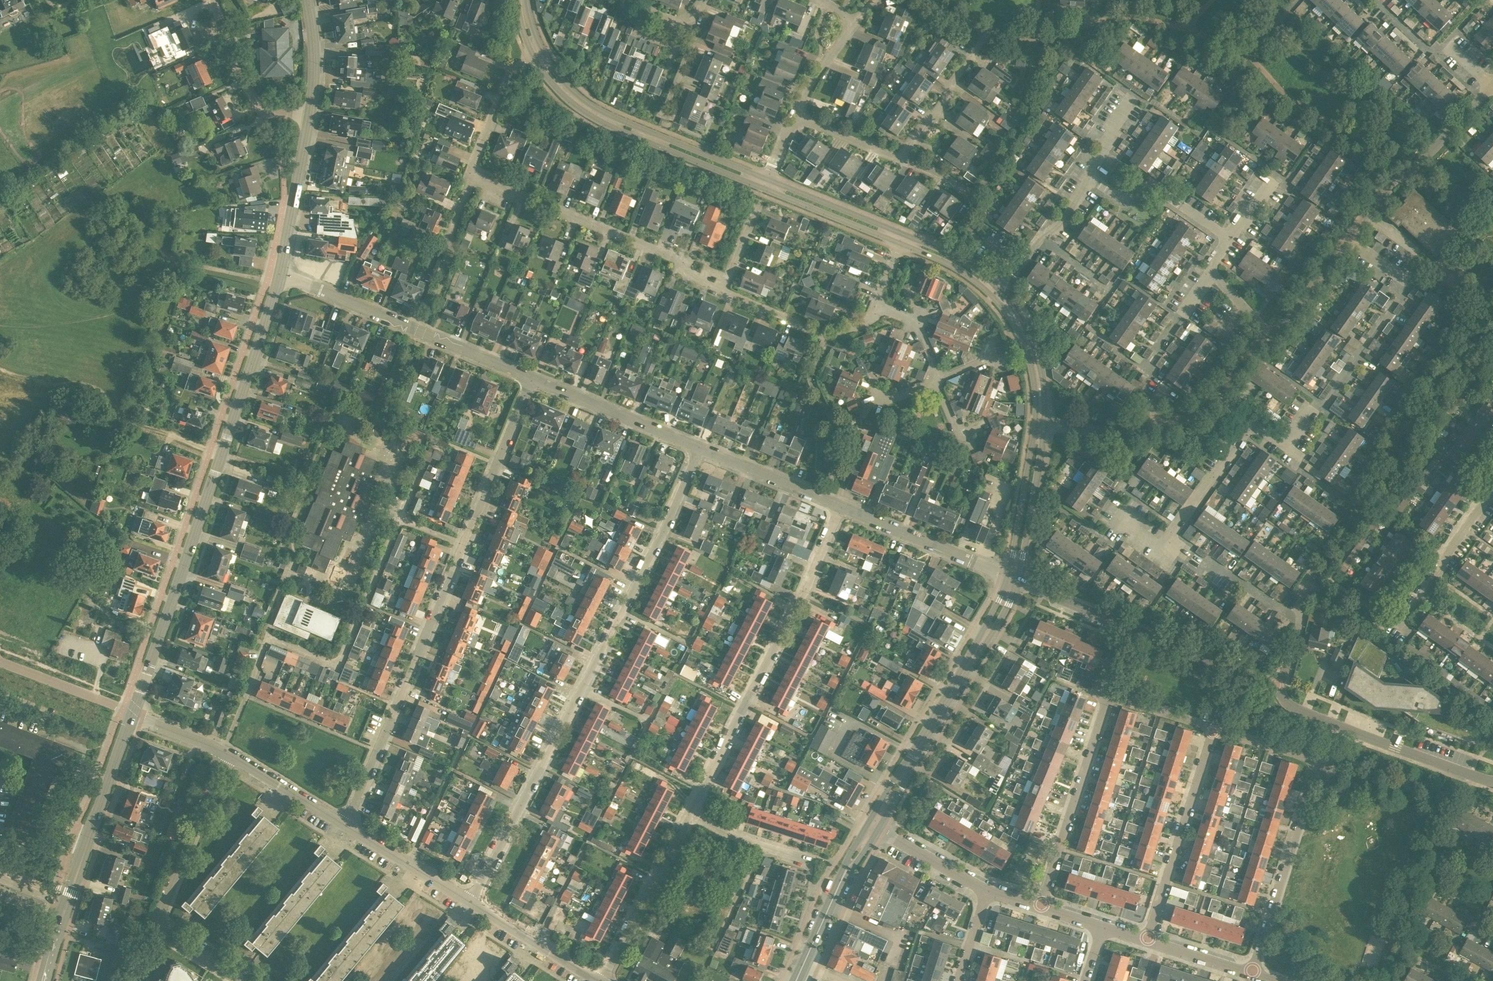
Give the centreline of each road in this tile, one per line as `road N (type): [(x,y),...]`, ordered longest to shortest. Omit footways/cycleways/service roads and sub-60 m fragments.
road 1 (residential): [(471,903),(700,450)]
road 2 (tertiary): [(132,713),(279,274)]
road 3 (residential): [(224,753),(268,637),(337,665),(344,657),(393,527),(402,521),(462,545)]
road 4 (residential): [(688,814),(839,506)]
road 5 (residential): [(1251,975),(1317,760),(1213,729)]
road 6 (residential): [(348,827),(462,545)]
road 7 (primary): [(873,827),(1013,578)]
road 8 (tertiary): [(1275,686),(1013,578)]
road 9 (residential): [(240,980),(164,935),(159,921),(224,753)]
road 10 (tertiary): [(44,980),(132,713)]
road 11 (residential): [(474,175),(680,261),(688,276),(723,290)]
road 12 (residential): [(533,379),(279,274)]
road 13 (primary): [(766,184),(595,113),(538,56)]
road 14 (tertiary): [(1492,781),(1294,708),(1275,686)]
road 15 (residential): [(1147,942),(1213,729)]
road 16 (residential): [(1040,908),(1108,696)]
road 17 (tertiary): [(1346,239),(1381,192),(1429,155),(1492,85)]
road 18 (residential): [(1125,520),(1162,551),(1251,423)]
road 19 (residential): [(1013,578),(839,506)]
road 20 (residential): [(601,980),(688,814)]
road 21 (tertiary): [(1040,420),(1115,431),(1184,420),(1216,399)]
road 22 (residential): [(700,450),(533,379)]
road 23 (residential): [(462,545),(533,379)]
road 24 (residential): [(1275,686),(1301,618),(1209,571)]
road 25 (residential): [(723,290),(826,334),(856,328),(876,307)]
road 26 (primary): [(796,980),(873,827)]
road 27 (residential): [(309,117),(264,108),(252,98),(210,0)]
road 28 (residential): [(1397,624),(1492,486)]
road 29 (residential): [(1230,239),(1161,190),(1124,198),(1091,179)]
road 30 (primary): [(1013,578),(1040,420)]
road 31 (tertiary): [(279,274),(309,117)]
road 32 (residential): [(985,32),(900,158)]
road 33 (residential): [(997,294),(1043,236),(1055,233),(1091,179)]
road 34 (residential): [(839,506),(700,450)]
road 35 (residential): [(599,980),(471,903)]
road 36 (primary): [(901,238),(766,184)]
road 37 (residential): [(471,903),(348,827)]
road 38 (residential): [(348,827),(224,753)]
road 39 (residential): [(132,713),(0,661)]
road 40 (residential): [(538,56),(508,75),(474,175)]
road 41 (primary): [(1040,420),(1032,351),(997,294)]
road 42 (residential): [(814,862),(688,814)]
road 43 (residential): [(987,891),(873,827)]
road 44 (tertiary): [(1268,336),(1295,315),(1346,239)]

